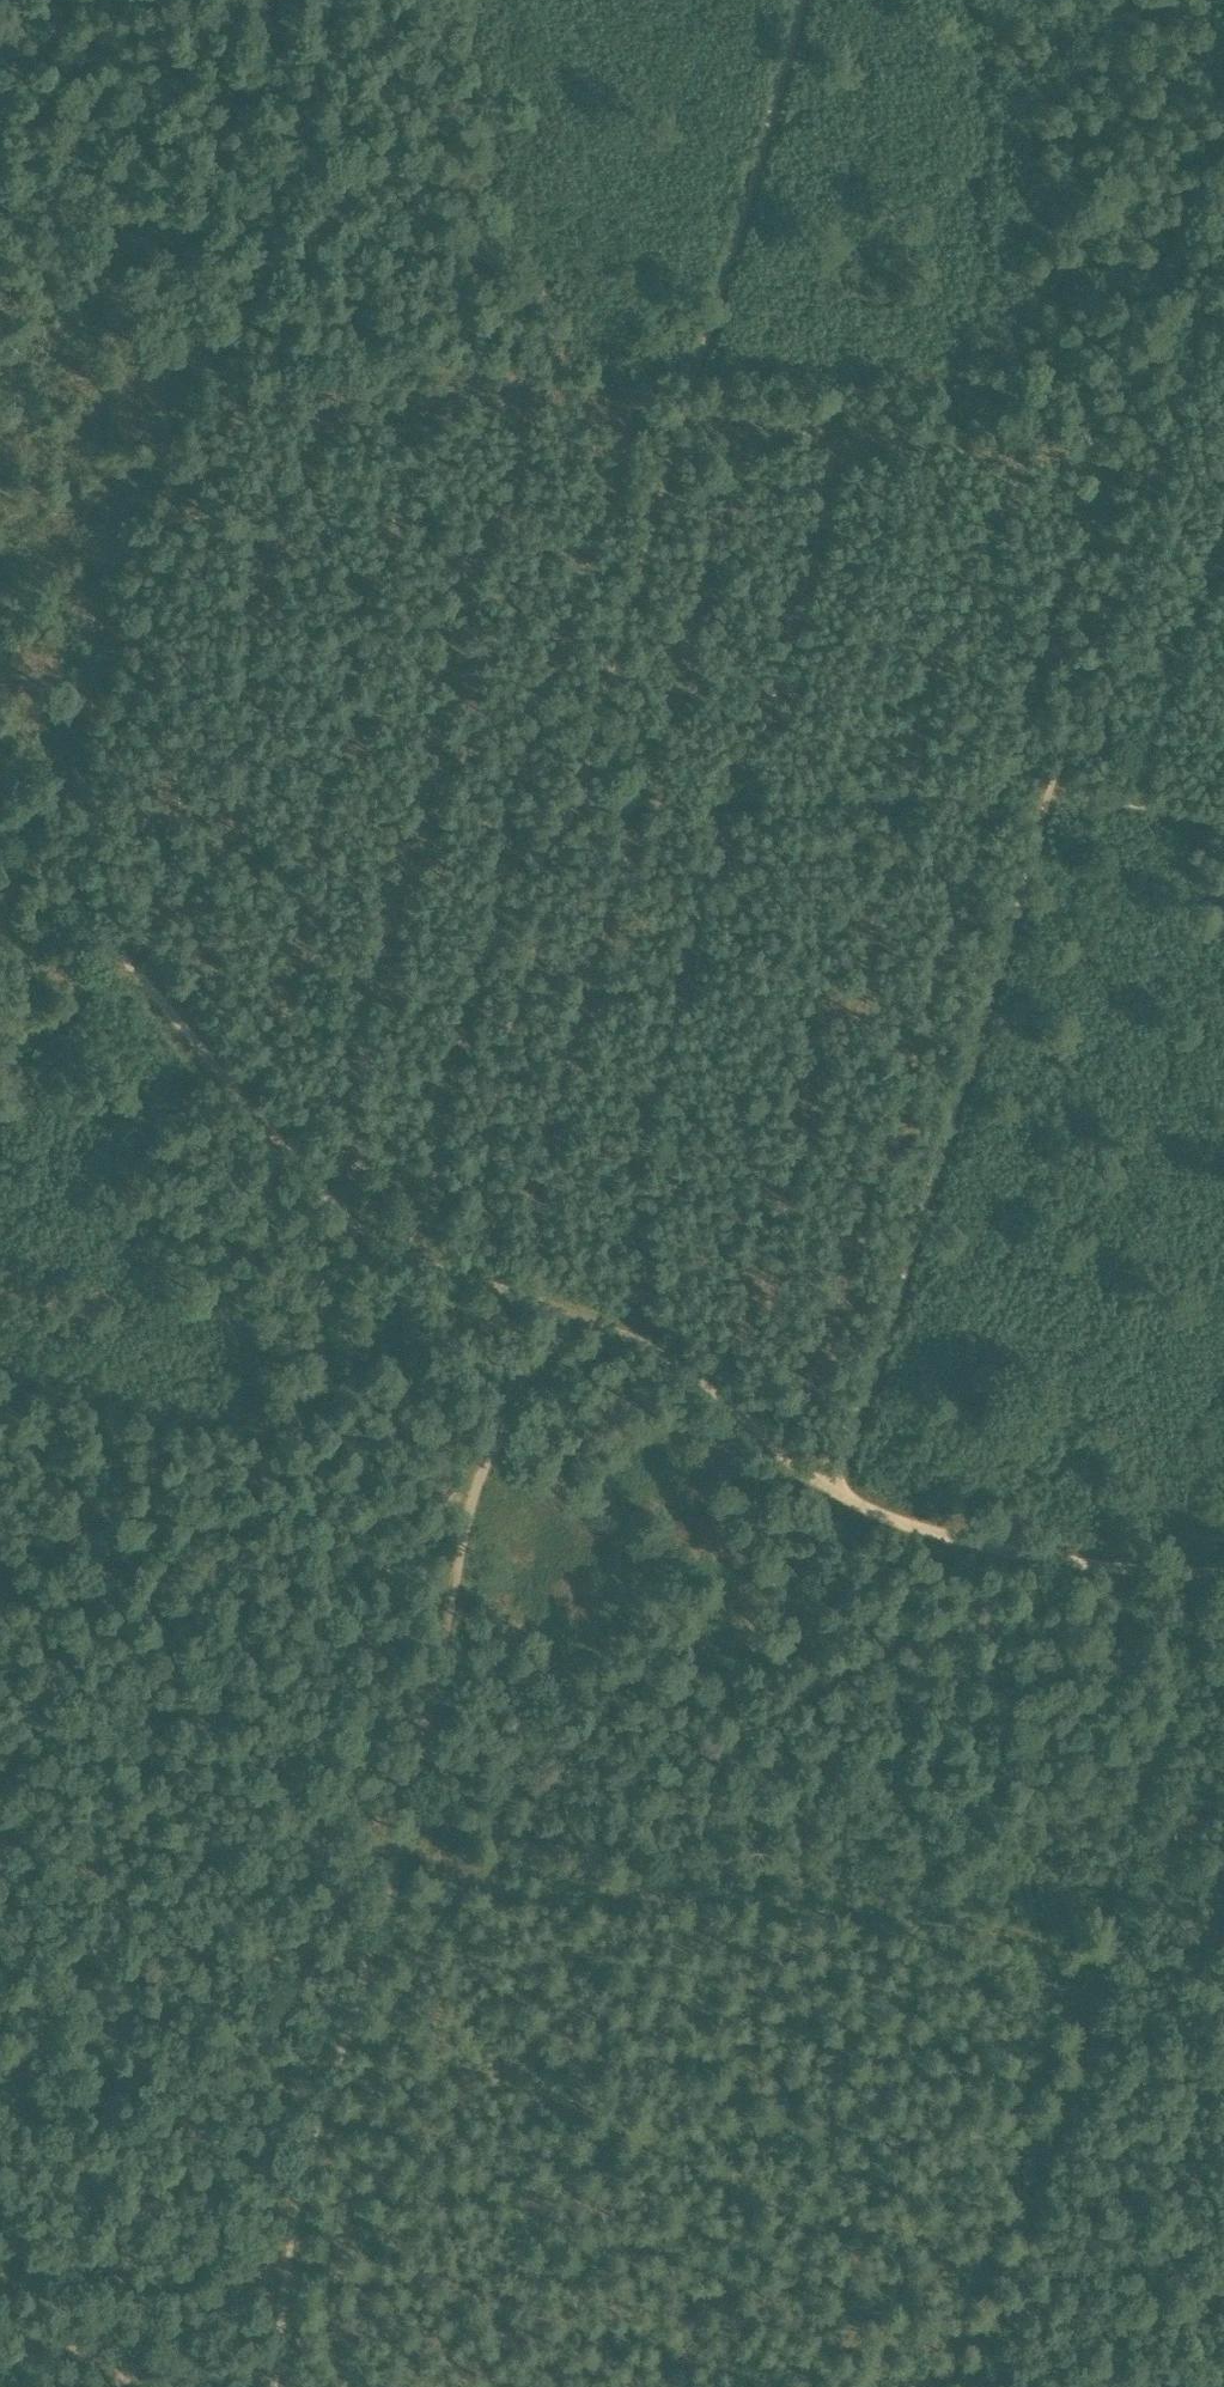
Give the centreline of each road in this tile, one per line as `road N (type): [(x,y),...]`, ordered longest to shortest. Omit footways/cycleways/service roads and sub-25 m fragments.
road 1 (track): [(800,0),(486,1102),(482,1170),(518,1374)]
road 2 (track): [(0,839),(60,868),(158,993),(245,1124),(314,1193),(367,1233),(444,1268),(588,1315),(680,1367),(831,1479)]
road 3 (track): [(518,1374),(470,1518),(404,1815),(315,2141),(270,2386)]

